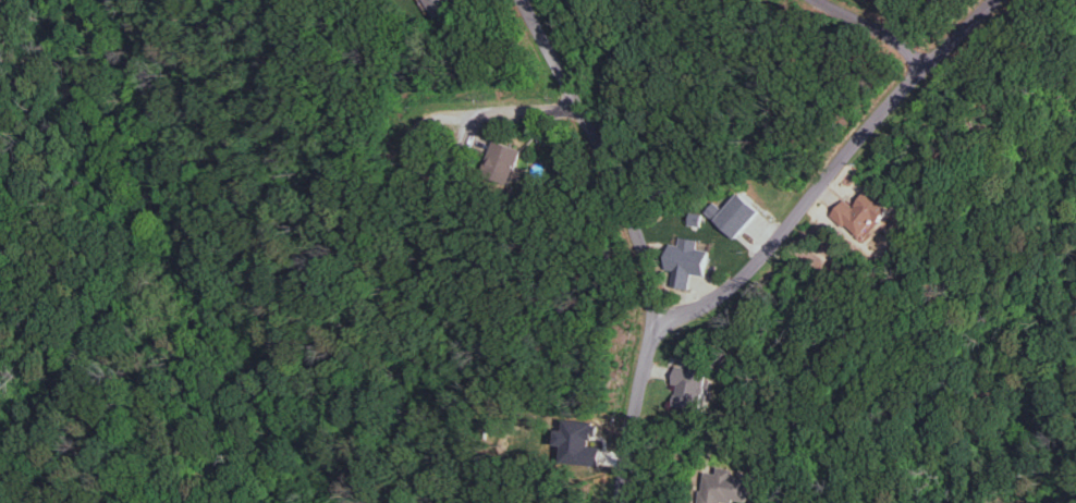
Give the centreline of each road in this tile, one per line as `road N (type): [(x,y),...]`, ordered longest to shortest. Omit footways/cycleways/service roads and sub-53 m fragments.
road 1 (residential): [(621,502),(656,324),(650,267),(619,181),(523,0)]
road 2 (residential): [(656,324),(732,286),(890,105),(994,0)]
road 3 (residential): [(577,107),(474,116),(439,149)]
road 4 (residential): [(925,69),(905,46),(817,0)]

